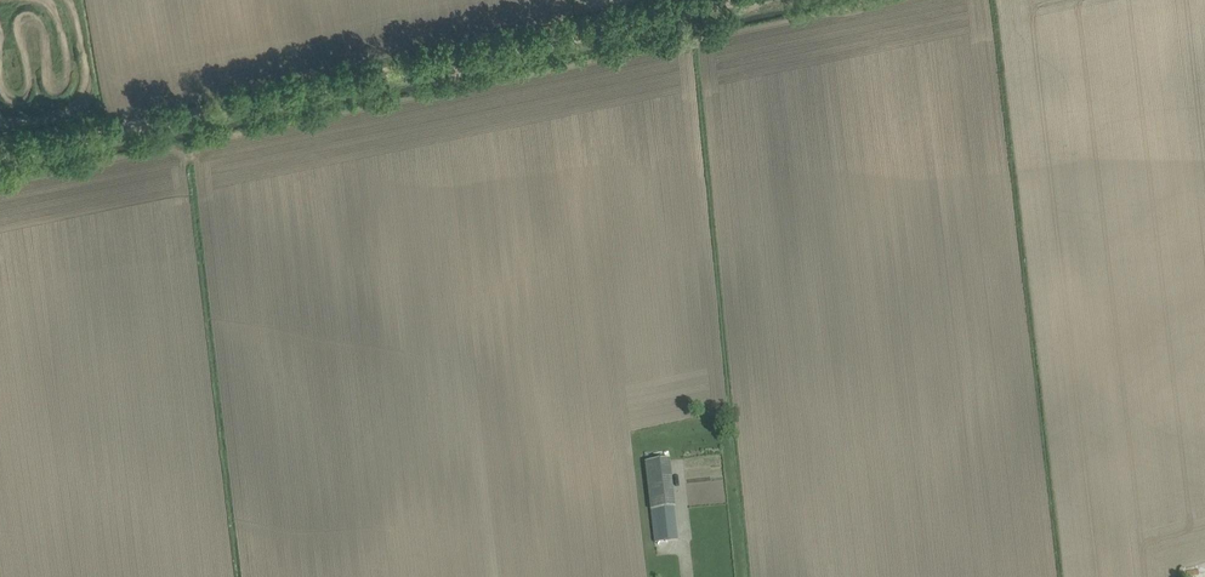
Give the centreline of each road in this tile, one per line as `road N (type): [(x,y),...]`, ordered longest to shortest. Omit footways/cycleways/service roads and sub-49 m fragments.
road 1 (track): [(0,157),(695,13)]

